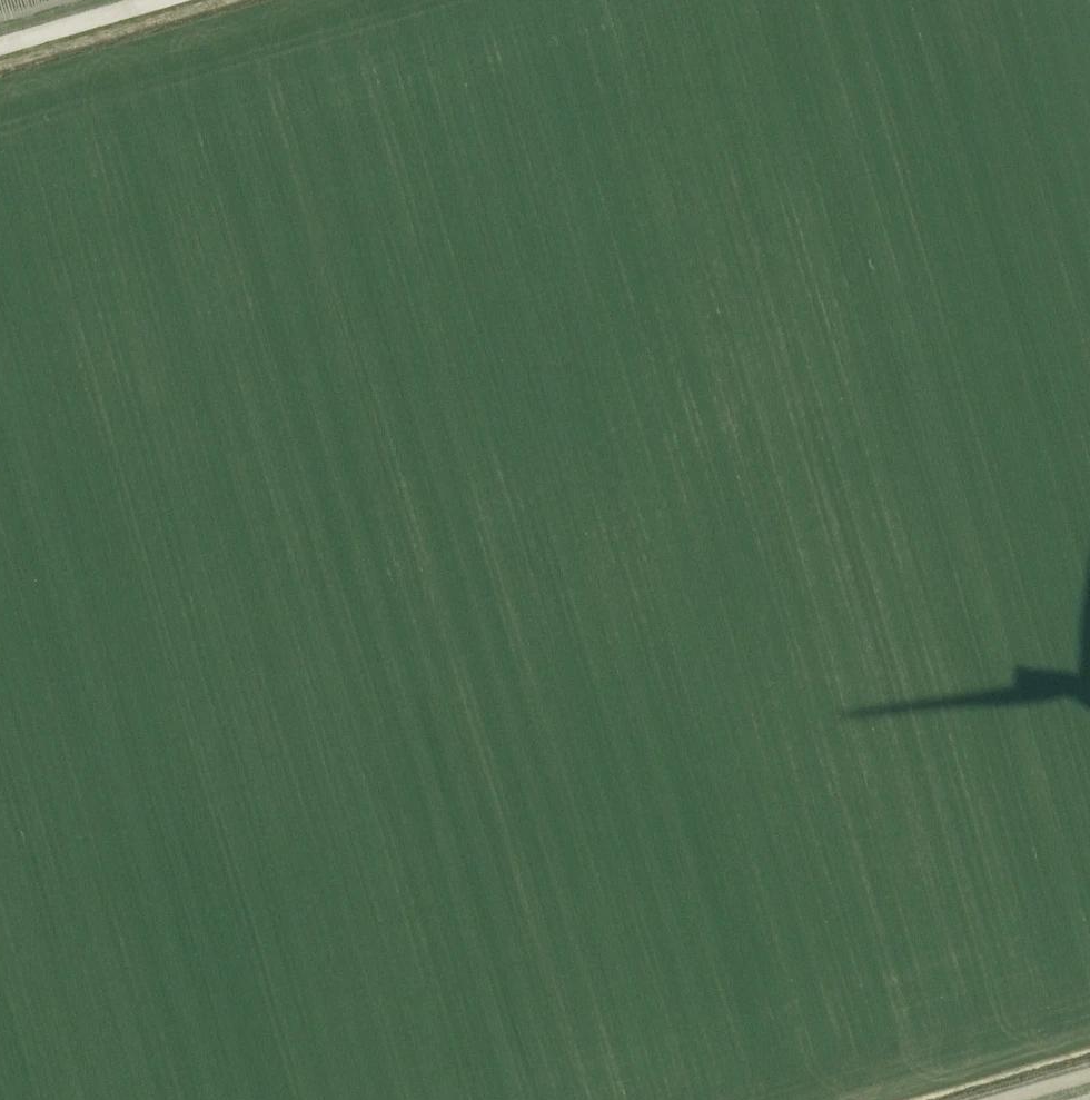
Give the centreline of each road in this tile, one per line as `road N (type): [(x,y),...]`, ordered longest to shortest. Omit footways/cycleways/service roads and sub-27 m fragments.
road 1 (track): [(160,0),(0,46)]

